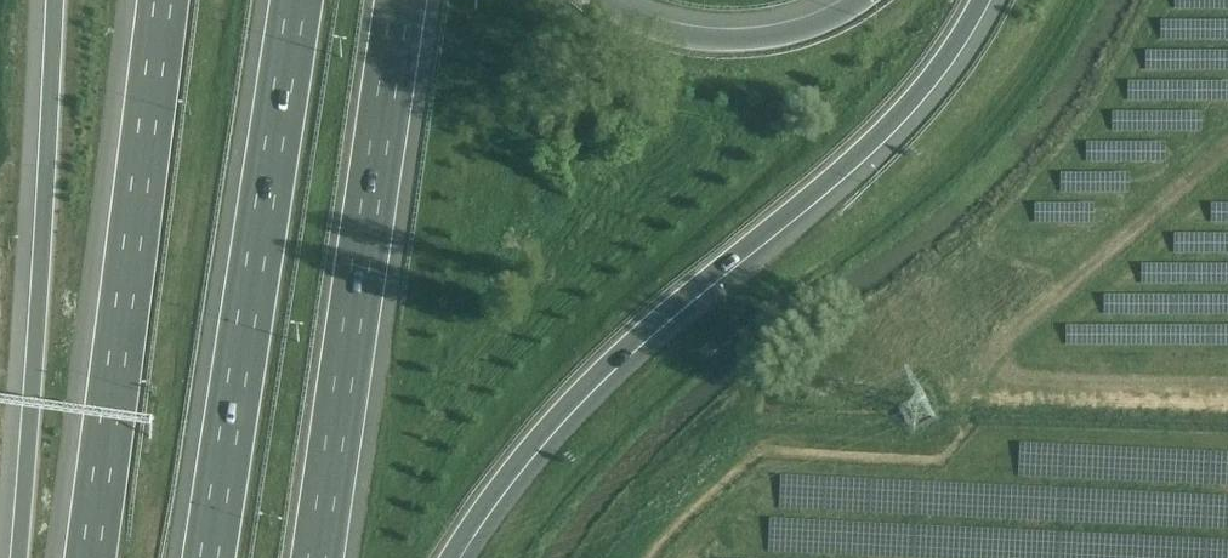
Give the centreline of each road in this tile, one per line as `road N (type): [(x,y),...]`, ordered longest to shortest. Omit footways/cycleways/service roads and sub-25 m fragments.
road 1 (motorway): [(450,557),(572,400),(882,133),(947,57),(981,0)]
road 2 (track): [(1227,137),(990,340),(1006,367),(1227,378)]
road 3 (motorway): [(296,0),(208,557)]
road 4 (motorway): [(317,557),(401,0)]
road 5 (motorway): [(162,0),(90,557)]
road 6 (motorway): [(55,0),(20,557)]
road 7 (motorway): [(866,0),(820,26),(752,42),(661,29),(600,0)]

